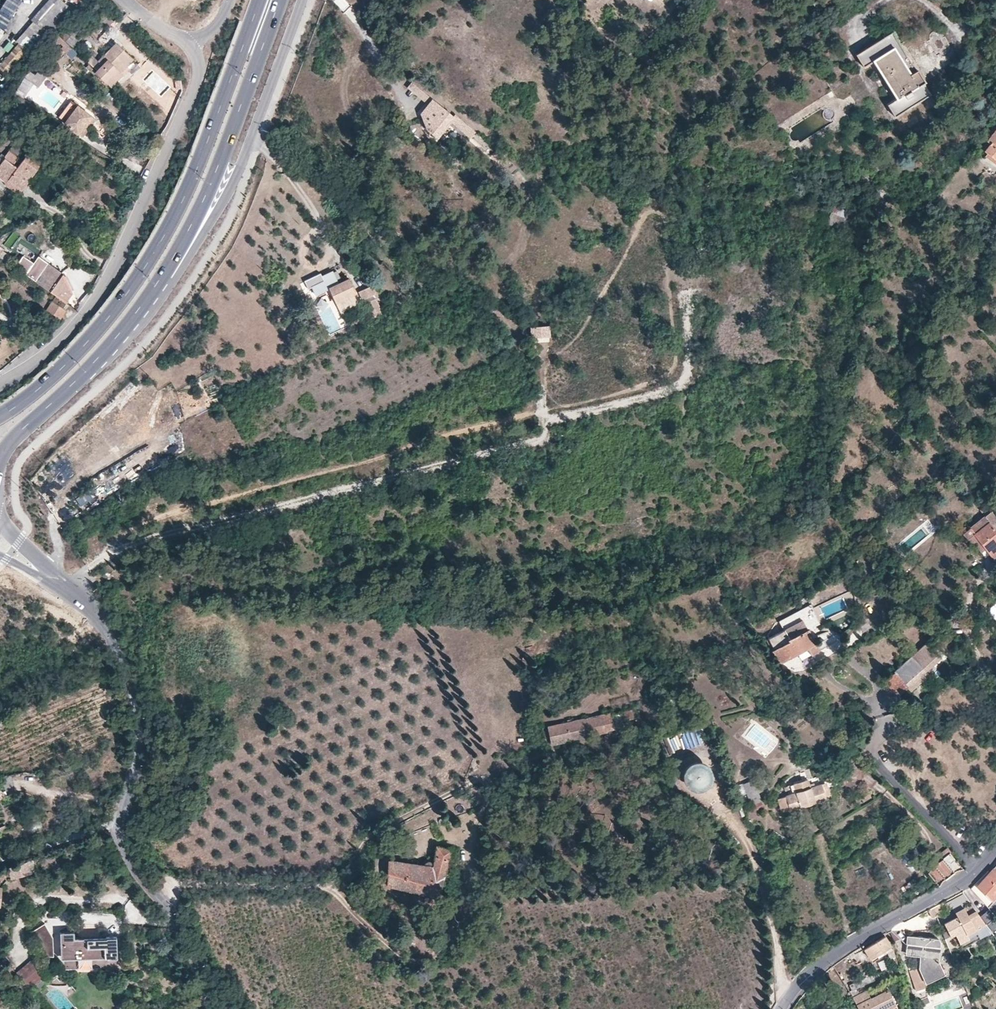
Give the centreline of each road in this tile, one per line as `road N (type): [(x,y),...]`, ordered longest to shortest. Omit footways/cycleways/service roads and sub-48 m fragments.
road 1 (track): [(67,589),(159,516),(385,457),(454,429),(653,382),(730,342)]
road 2 (primary): [(262,0),(185,204),(155,256),(122,307),(0,416)]
road 3 (residential): [(46,573),(92,608),(110,635),(139,740),(116,837),(223,1008)]
road 4 (residential): [(191,48),(195,88),(121,251),(83,315),(40,358),(0,383)]
road 5 (residential): [(144,307),(193,257),(247,166),(304,0)]
road 6 (primary): [(144,307),(197,229),(281,0)]
road 7 (residential): [(781,1008),(825,959),(967,877),(995,848)]
road 8 (primary): [(0,453),(144,307)]

